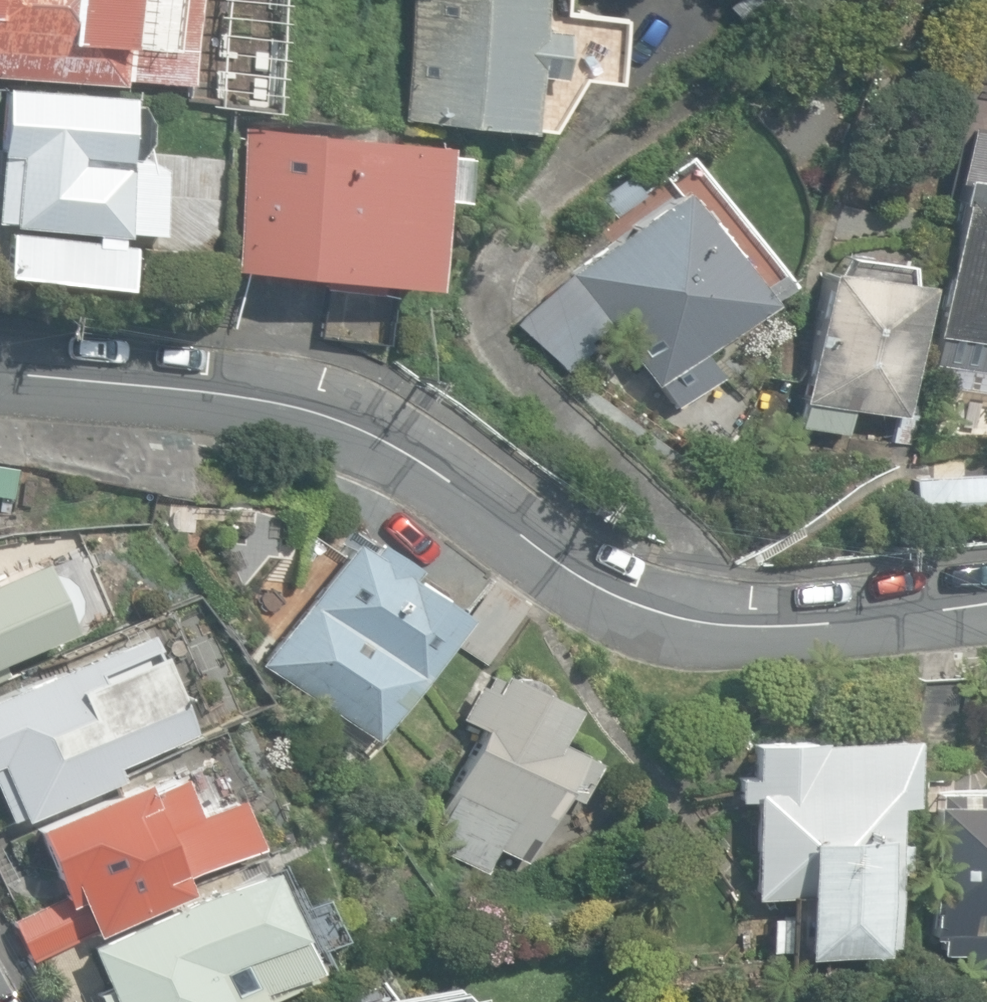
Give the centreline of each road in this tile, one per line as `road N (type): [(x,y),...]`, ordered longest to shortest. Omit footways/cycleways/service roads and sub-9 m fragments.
road 1 (residential): [(986,604),(842,622),(693,617),(645,606),(374,433),(296,407),(0,379)]

